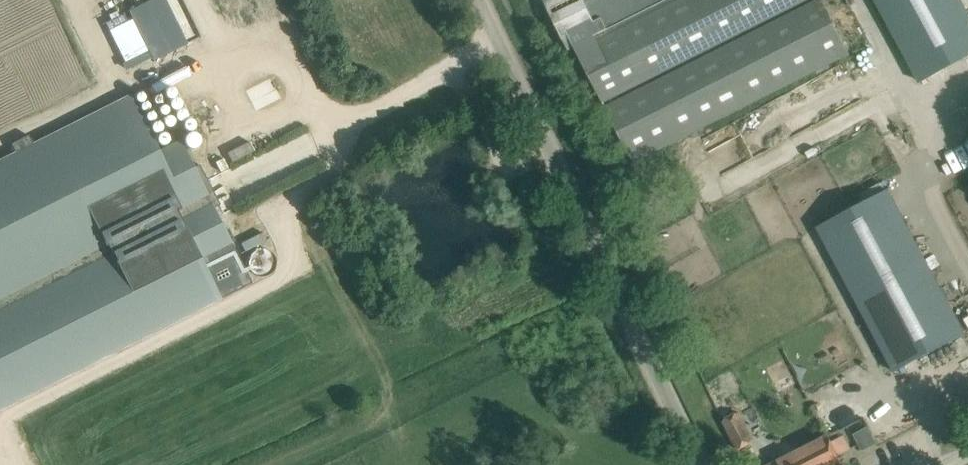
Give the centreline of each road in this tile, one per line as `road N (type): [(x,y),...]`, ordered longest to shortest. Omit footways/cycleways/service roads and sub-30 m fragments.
road 1 (unclassified): [(699,464),(476,0)]

